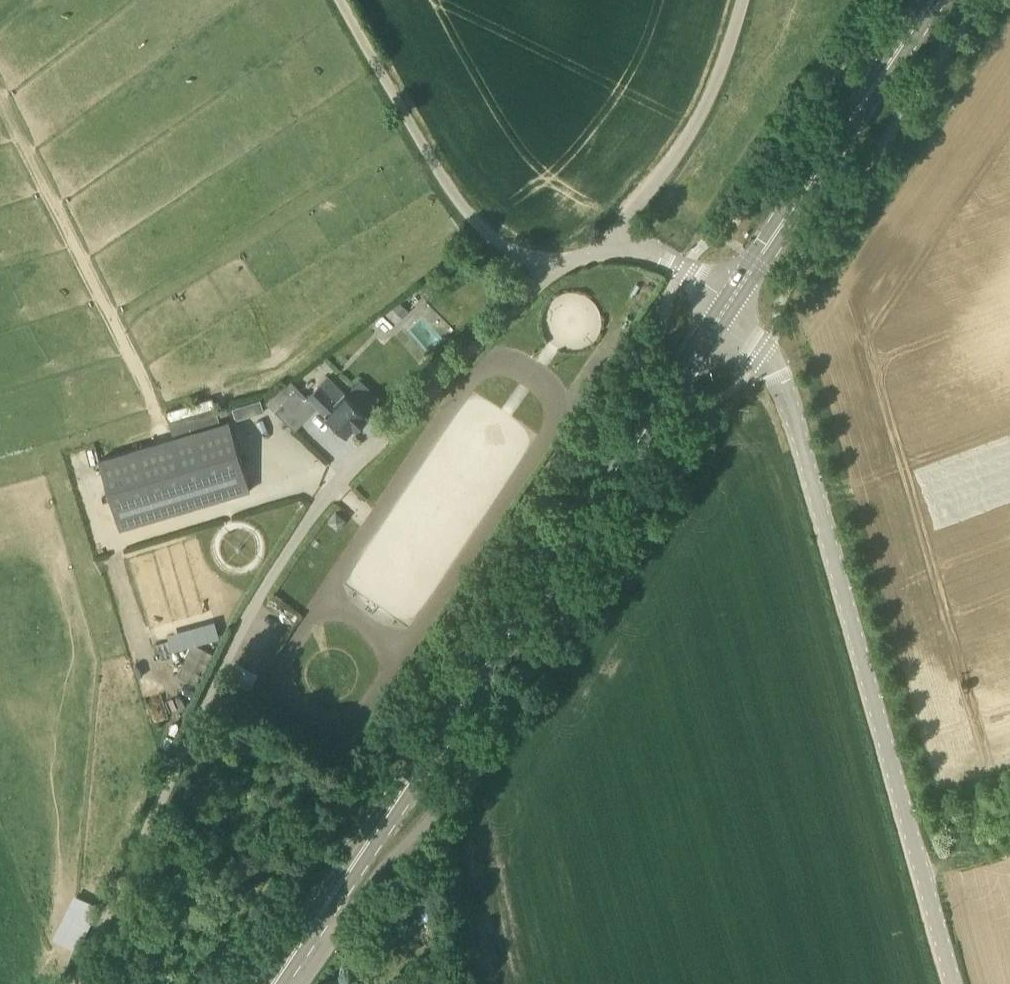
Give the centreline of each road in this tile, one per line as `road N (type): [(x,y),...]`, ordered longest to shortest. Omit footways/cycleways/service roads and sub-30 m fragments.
road 1 (unclassified): [(85,983),(138,894),(234,656),(285,565),(340,493),(560,258)]
road 2 (secondary): [(272,983),(722,310)]
road 3 (unclassified): [(954,983),(776,373),(722,310)]
road 4 (secondary): [(722,310),(933,0)]
road 5 (unclassified): [(560,258),(509,247),(484,230),(443,178),(343,0)]
road 6 (unclassified): [(617,238),(692,131),(743,0)]
road 7 (unclassified): [(722,310),(684,269),(617,238)]

